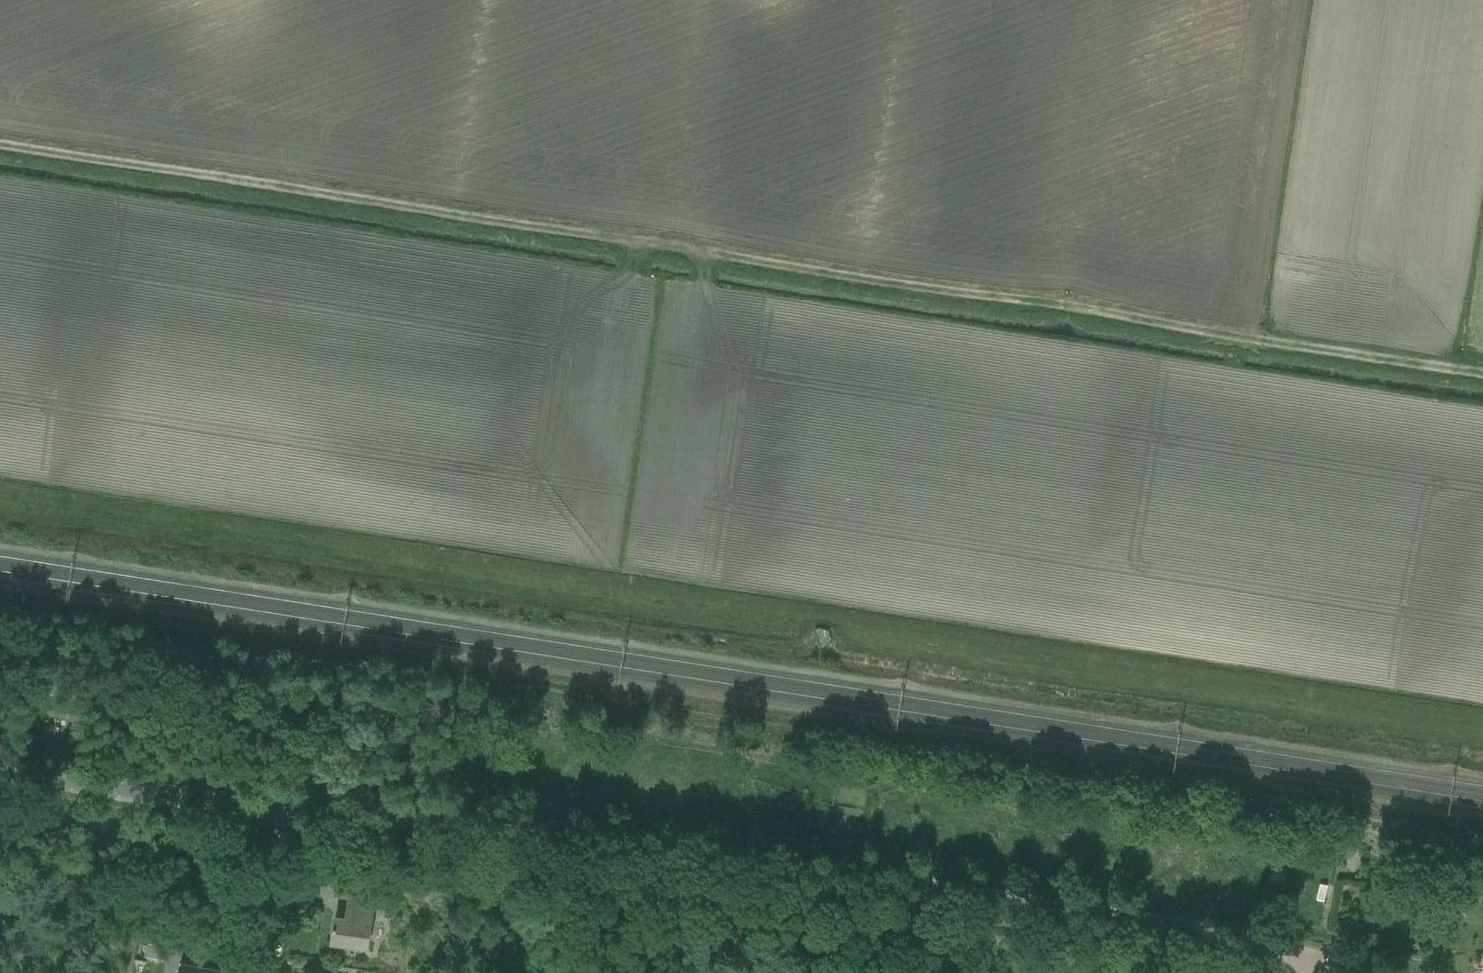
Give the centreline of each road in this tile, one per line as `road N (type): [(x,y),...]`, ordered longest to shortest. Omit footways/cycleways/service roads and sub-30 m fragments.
road 1 (track): [(0,145),(1482,371)]
road 2 (tertiary): [(1322,962),(1211,933),(367,800),(292,801)]
road 3 (tertiary): [(292,801),(169,797),(0,771)]
road 4 (residential): [(261,972),(292,801)]

